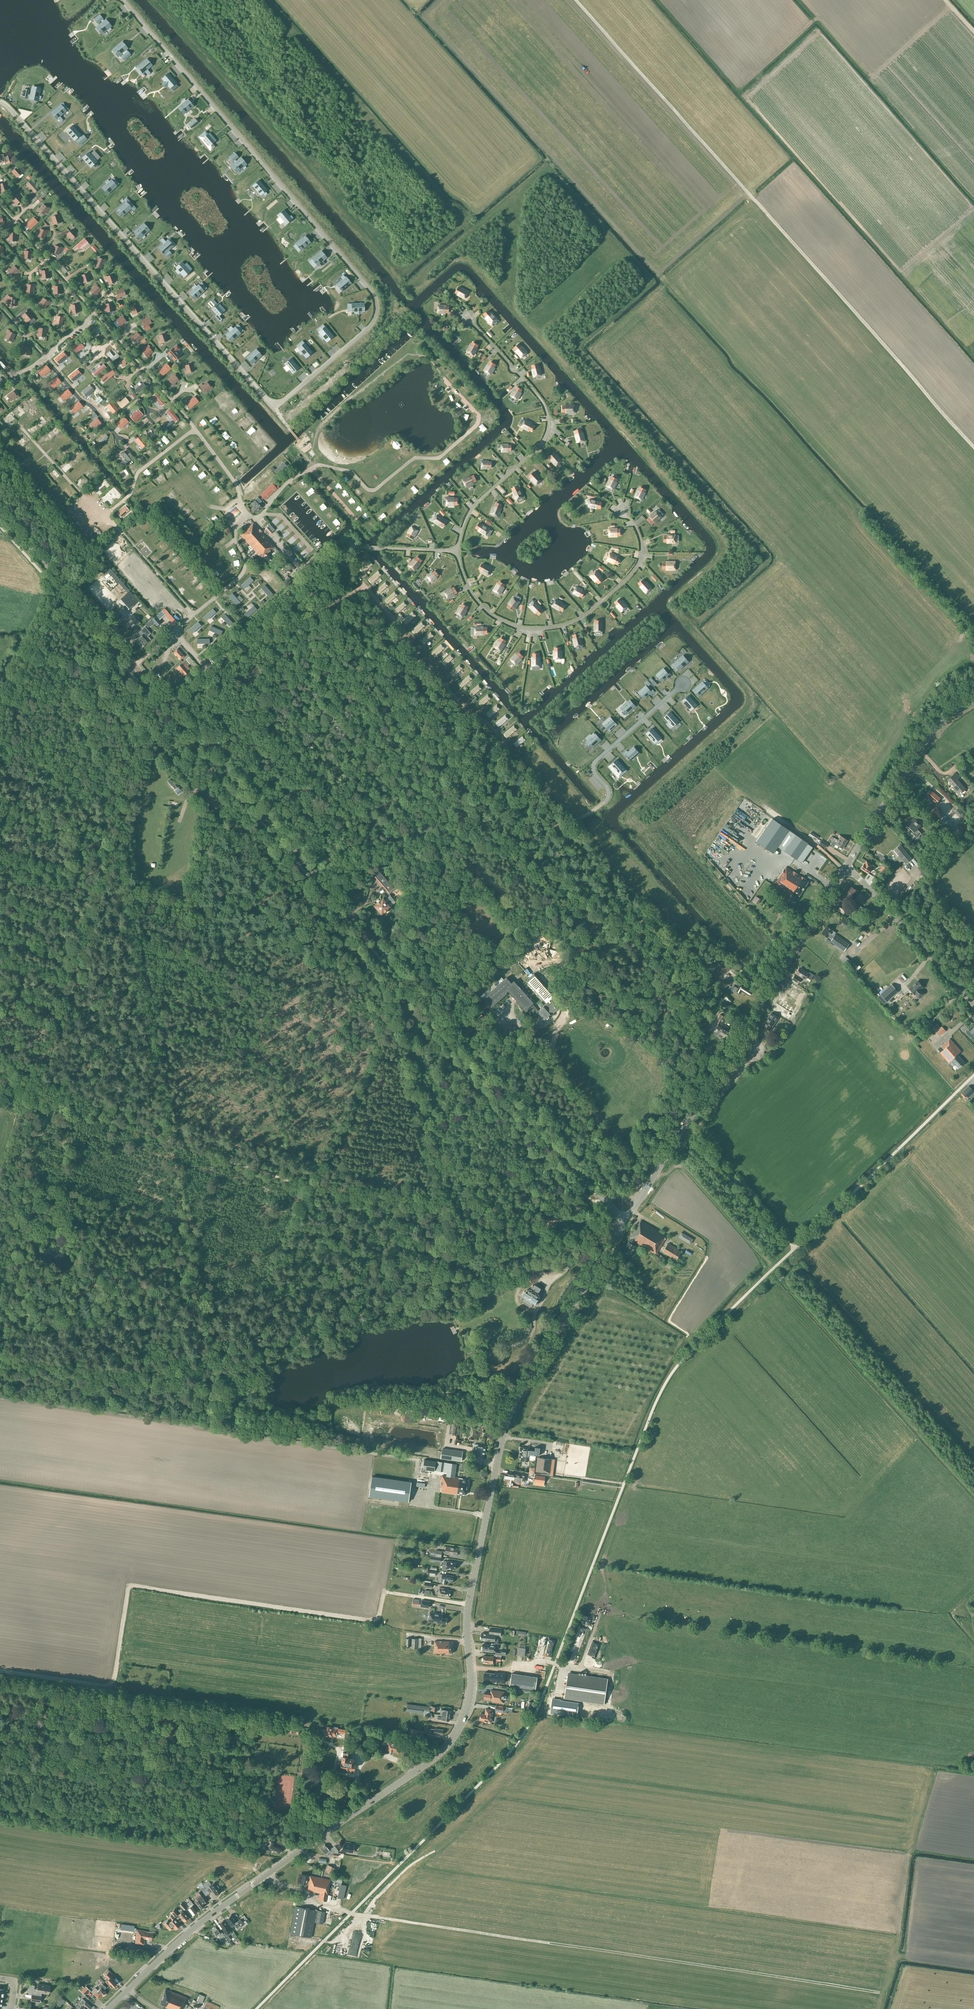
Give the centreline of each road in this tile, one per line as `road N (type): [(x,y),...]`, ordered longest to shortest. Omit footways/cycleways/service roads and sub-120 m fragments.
road 1 (tertiary): [(108,2008),(189,1932),(433,1760),(456,1736),(471,1693),(468,1611),(507,1423),(624,1219)]
road 2 (track): [(479,784),(475,725),(367,618),(322,599),(271,650),(247,713),(255,756),(287,793),(338,825),(363,859),(423,869),(436,808),(463,782)]
road 3 (tertiary): [(624,1219),(167,703)]
road 4 (track): [(879,1993),(352,1913),(317,1904),(269,1873)]
road 5 (track): [(0,1087),(315,1187),(603,1226)]
road 6 (track): [(602,1138),(622,1142),(638,1131),(667,1067),(693,1040),(701,980),(630,922),(601,874),(538,808),(507,791),(463,782)]
road 7 (track): [(607,939),(294,592)]
road 8 (tertiary): [(624,1219),(845,868)]
road 9 (unclassified): [(206,668),(342,552),(457,550)]
road 10 (residential): [(554,826),(607,799),(597,759),(682,684)]
road 11 (tertiary): [(845,868),(920,747),(973,700)]
road 12 (tertiary): [(137,668),(0,510)]
road 13 (unclassified): [(973,1006),(845,868)]
road 14 (track): [(776,1266),(682,1165),(657,1170)]
road 15 (unclassified): [(175,633),(242,576),(246,560),(235,525),(246,514)]
road 16 (track): [(565,1008),(572,967),(657,912)]
road 17 (track): [(57,591),(0,698)]

